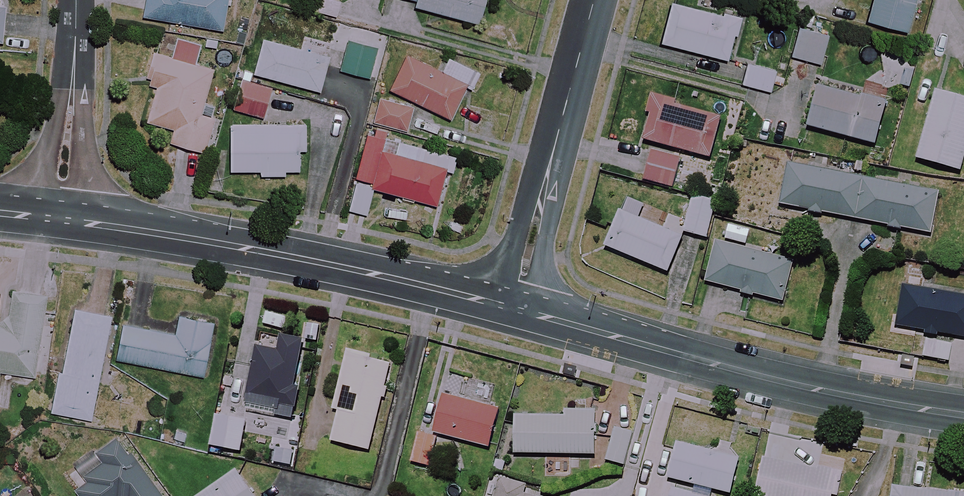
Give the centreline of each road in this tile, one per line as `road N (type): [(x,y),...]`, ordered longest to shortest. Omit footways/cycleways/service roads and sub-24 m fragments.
road 1 (tertiary): [(513,308),(241,247),(57,220)]
road 2 (tertiary): [(963,415),(801,385),(513,308)]
road 3 (residential): [(513,308),(596,0)]
road 4 (residential): [(57,220),(75,0)]

